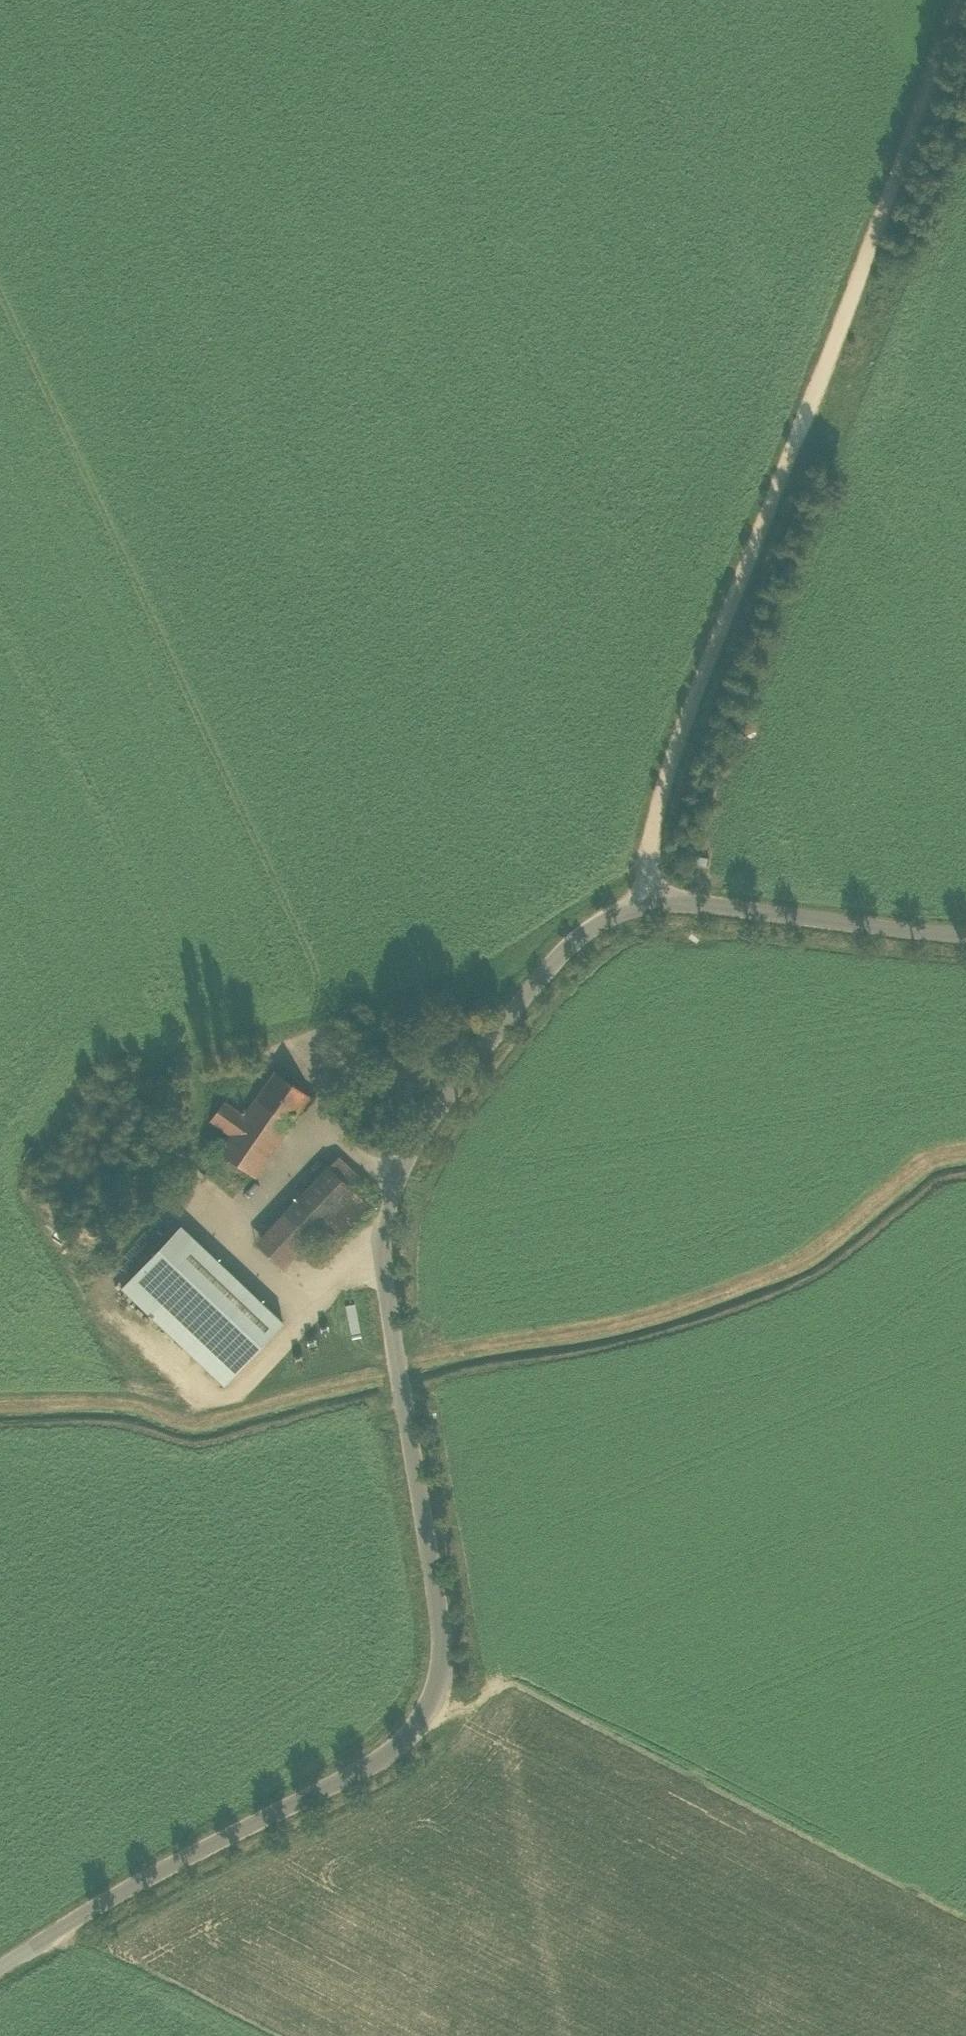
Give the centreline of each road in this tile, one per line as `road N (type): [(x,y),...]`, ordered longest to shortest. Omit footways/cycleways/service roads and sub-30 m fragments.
road 1 (unclassified): [(0,1966),(86,1911),(364,1769),(406,1735),(433,1693),(443,1637),(385,1283),(386,1227),(404,1169),(440,1106),(549,969),(601,925),(657,906),(730,907),(965,937)]
road 2 (track): [(657,906),(650,843),(678,736),(867,261),(952,0)]

